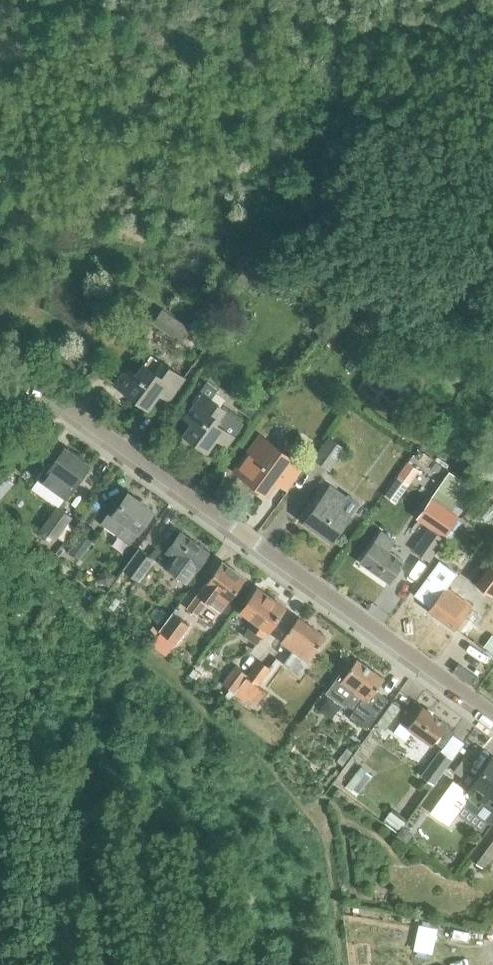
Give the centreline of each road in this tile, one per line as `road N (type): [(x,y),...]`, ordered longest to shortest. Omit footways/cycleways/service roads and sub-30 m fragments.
road 1 (residential): [(492,710),(39,391),(0,389)]

